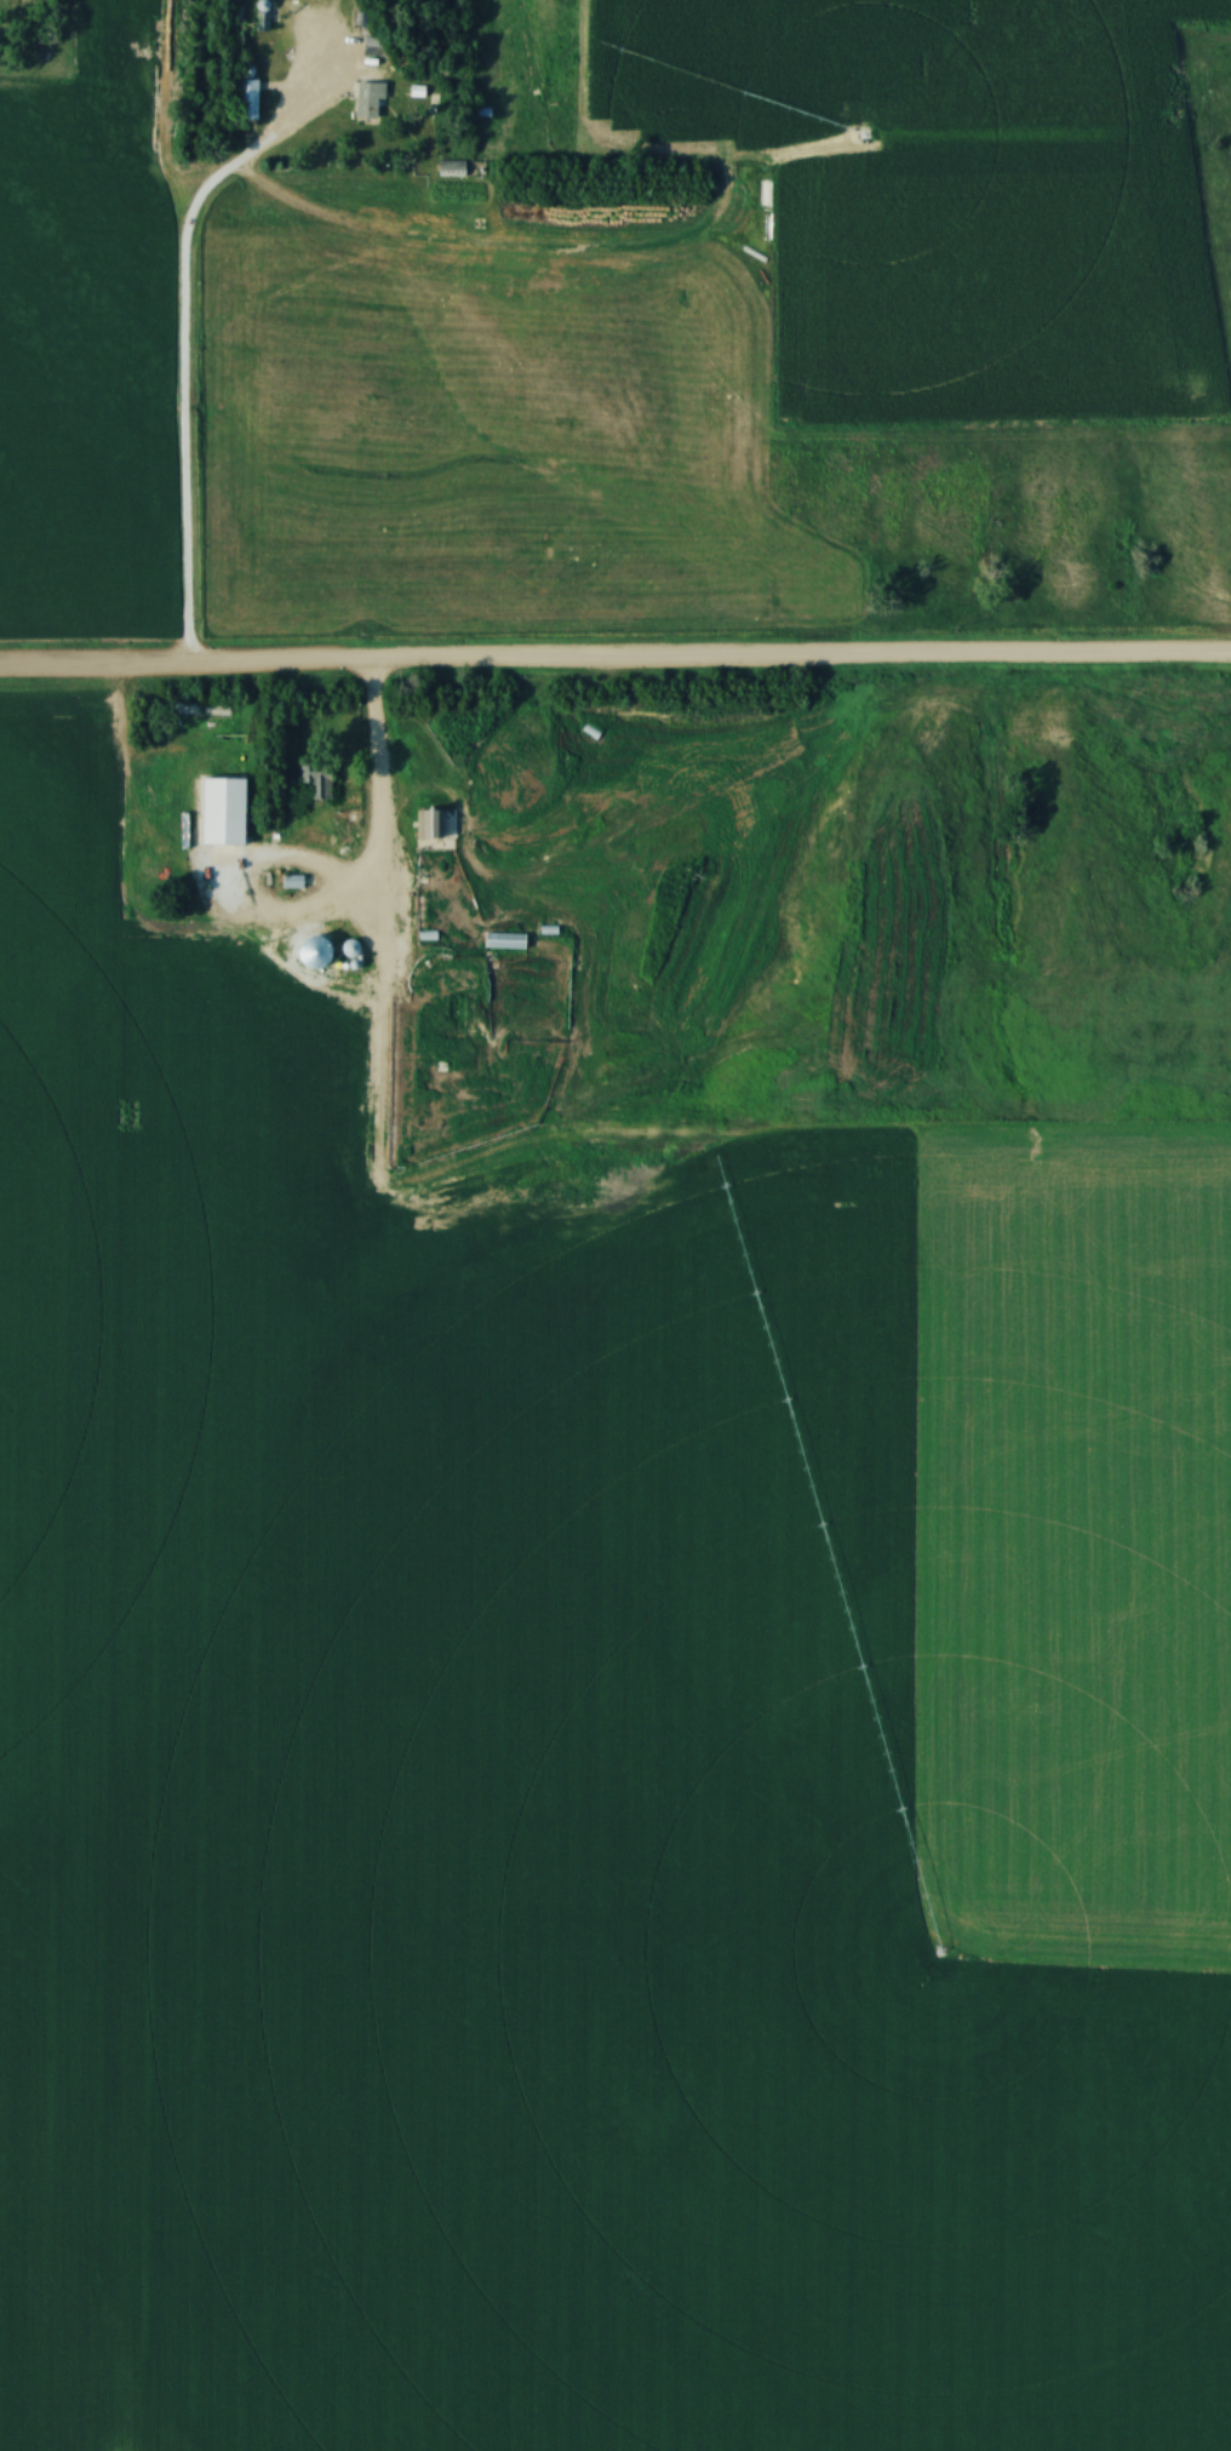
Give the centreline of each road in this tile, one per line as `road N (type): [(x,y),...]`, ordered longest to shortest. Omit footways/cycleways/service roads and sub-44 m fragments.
road 1 (residential): [(1230,662),(0,675)]

